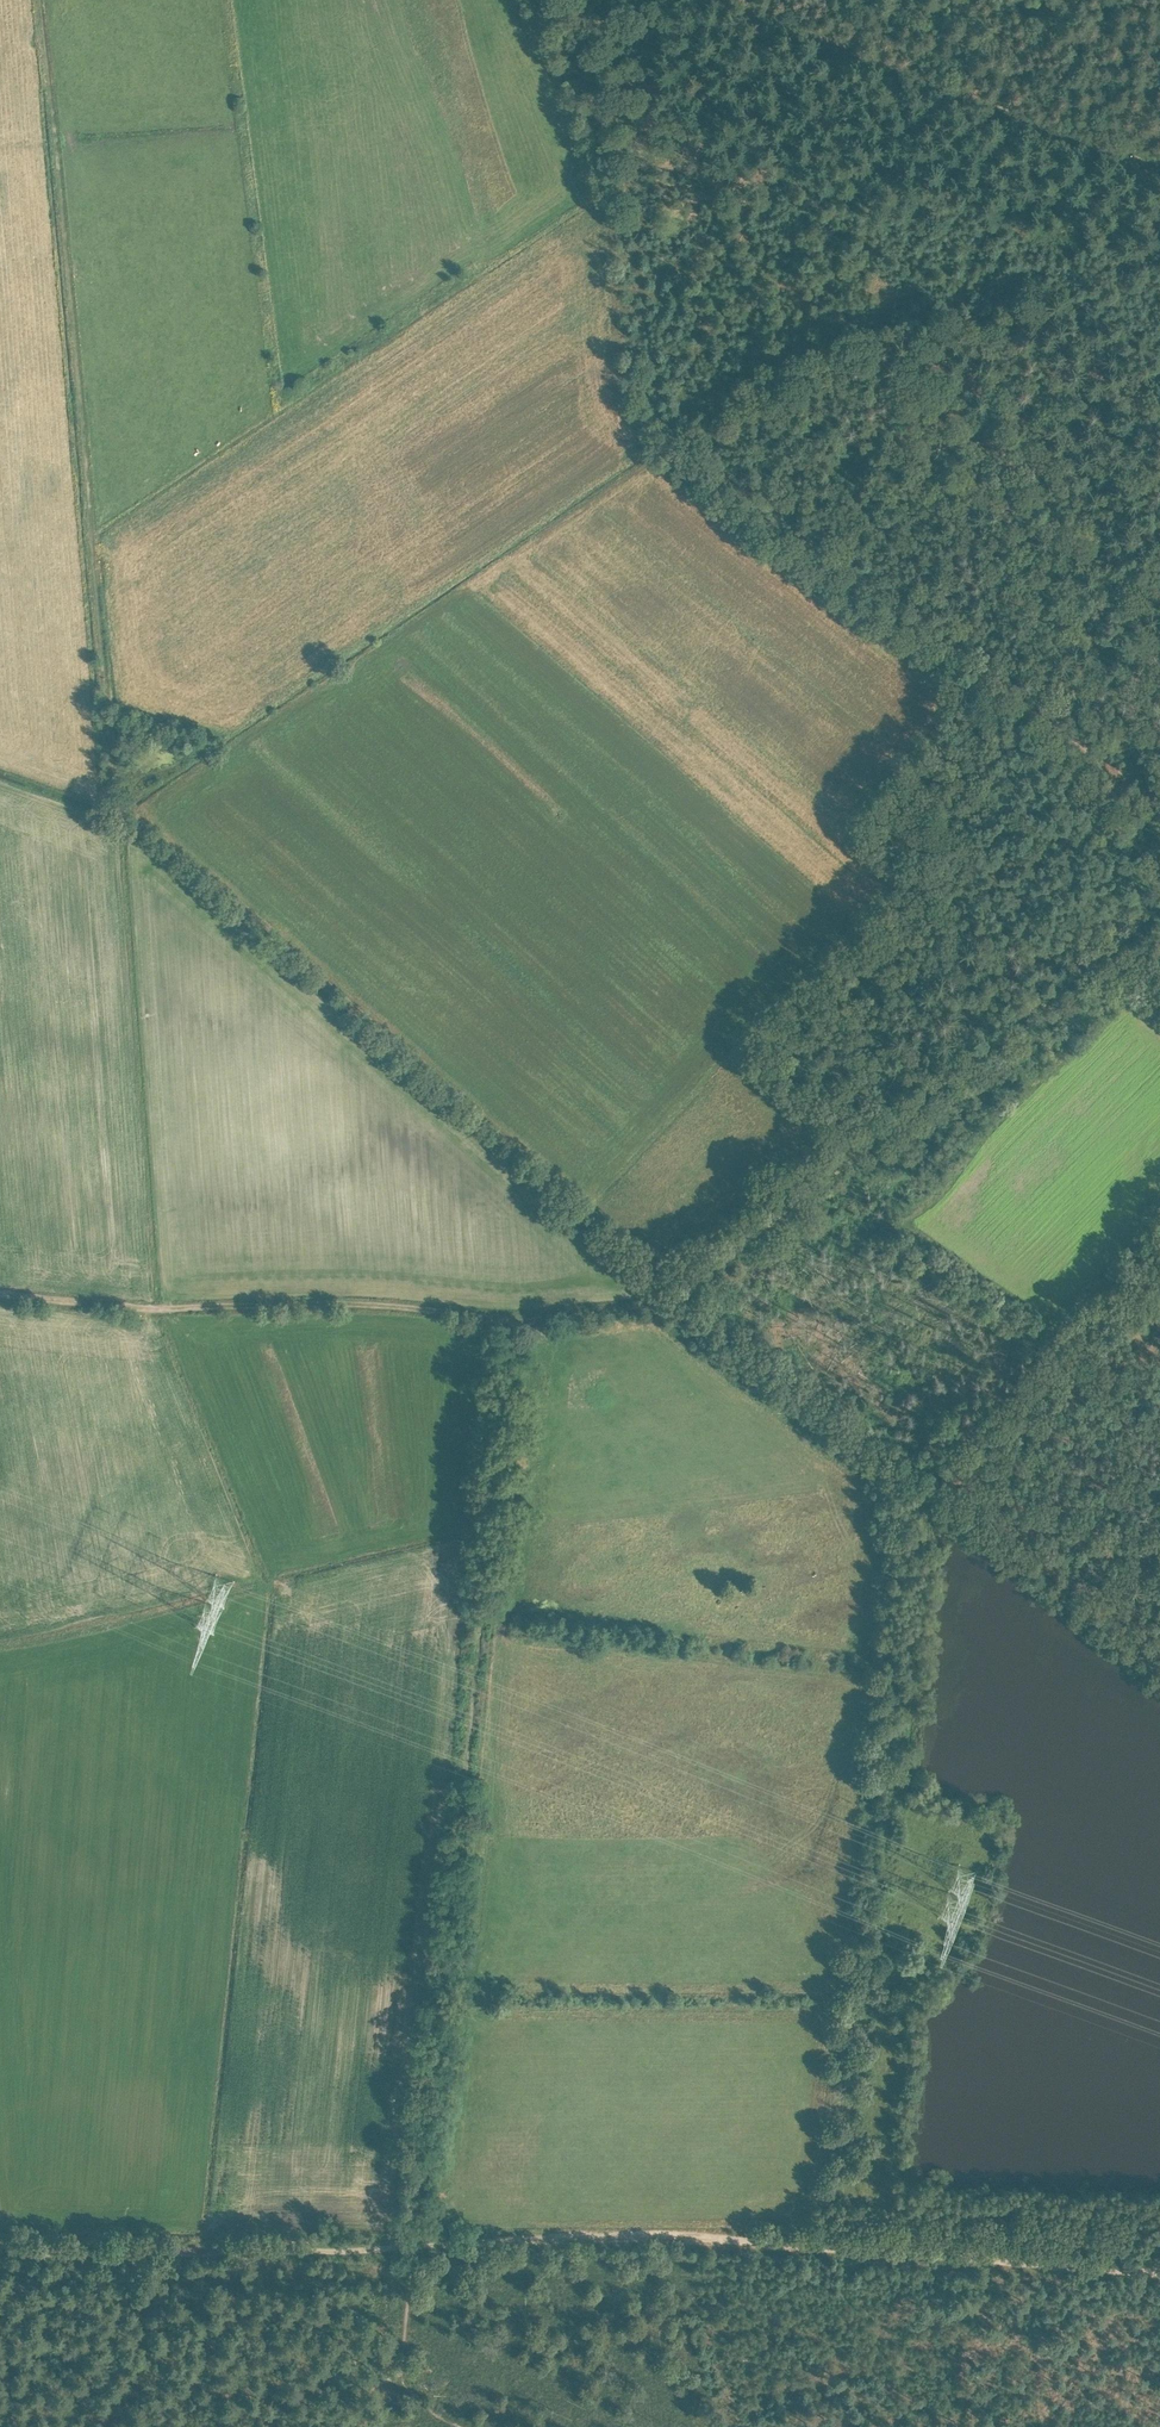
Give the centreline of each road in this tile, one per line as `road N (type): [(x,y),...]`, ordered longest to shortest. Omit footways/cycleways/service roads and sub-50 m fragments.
road 1 (track): [(1159,2269),(837,2238),(623,2235),(69,2249),(0,2232)]
road 2 (track): [(0,1294),(157,1306),(373,1301),(511,1319)]
road 3 (track): [(678,1296),(888,1127)]
road 4 (track): [(678,1296),(511,1319)]
road 5 (track): [(888,1127),(785,1030)]

